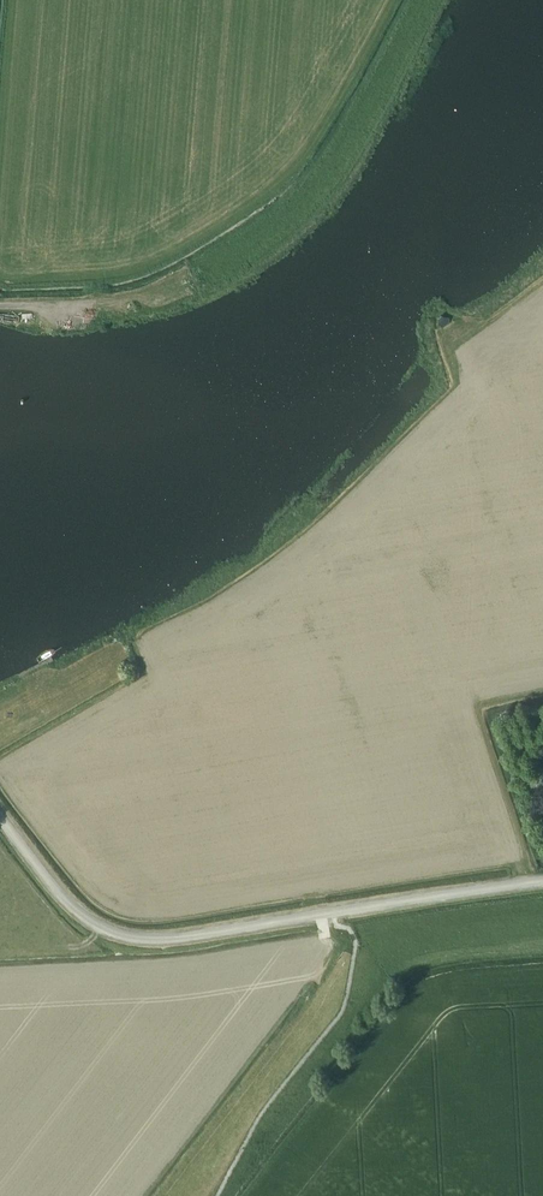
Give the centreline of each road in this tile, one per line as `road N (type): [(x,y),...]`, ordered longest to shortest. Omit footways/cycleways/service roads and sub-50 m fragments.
road 1 (tertiary): [(542,882),(168,942),(116,942),(74,915),(0,821)]

